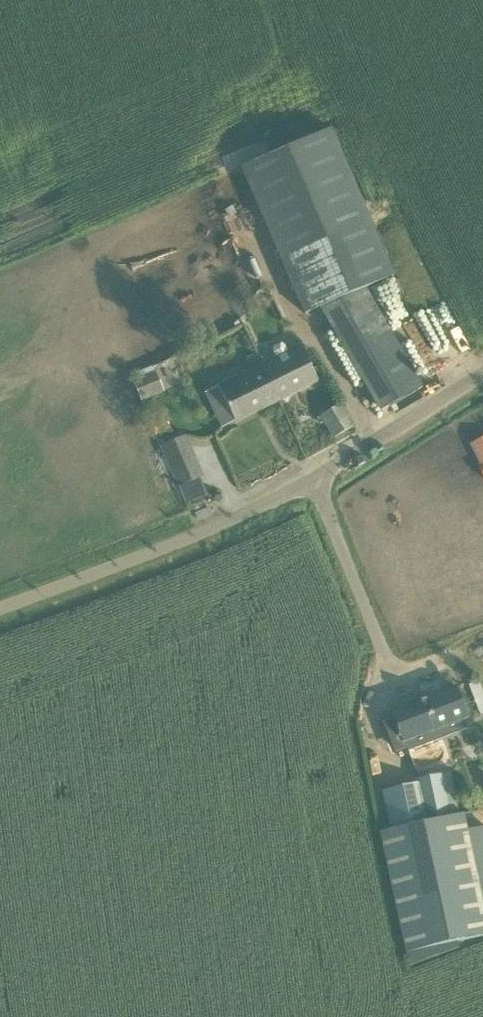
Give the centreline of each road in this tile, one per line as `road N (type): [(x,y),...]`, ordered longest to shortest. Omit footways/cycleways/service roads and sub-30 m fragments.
road 1 (unclassified): [(313,481),(143,566),(0,619)]
road 2 (unclassified): [(396,674),(313,481)]
road 3 (unclassified): [(482,377),(313,481)]

